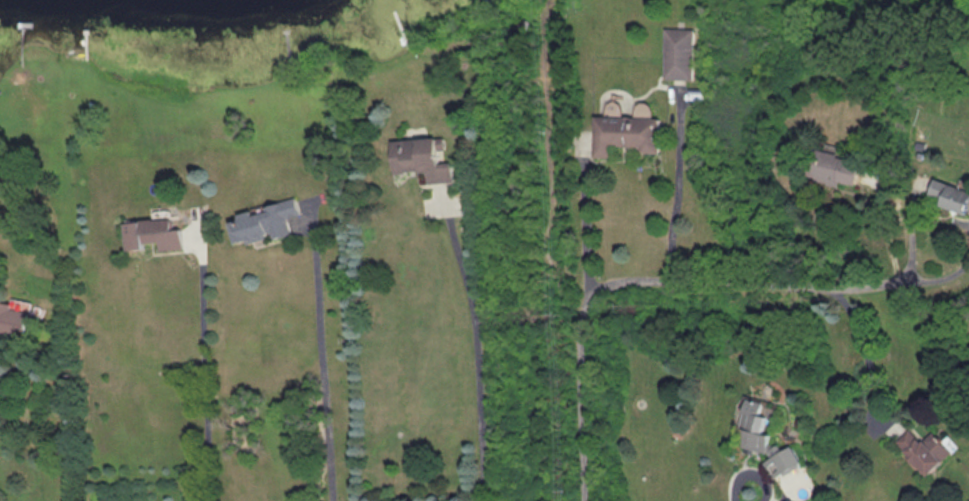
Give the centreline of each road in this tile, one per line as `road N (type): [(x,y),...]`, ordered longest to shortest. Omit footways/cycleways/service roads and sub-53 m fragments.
road 1 (residential): [(579,500),(577,338),(599,289),(643,279),(850,289)]

